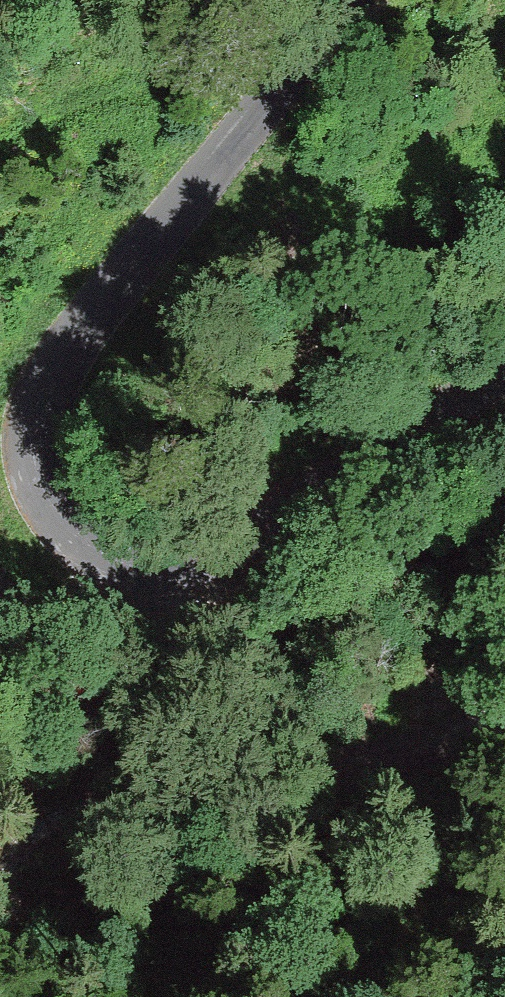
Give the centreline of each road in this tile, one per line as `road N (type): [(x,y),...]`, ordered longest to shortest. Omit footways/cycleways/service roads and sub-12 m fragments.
road 1 (unclassified): [(504,374),(241,553),(180,572),(85,544),(38,489),(36,413),(54,368),(330,0)]
road 2 (track): [(180,572),(181,648),(196,698),(257,749),(328,757),(504,733)]

